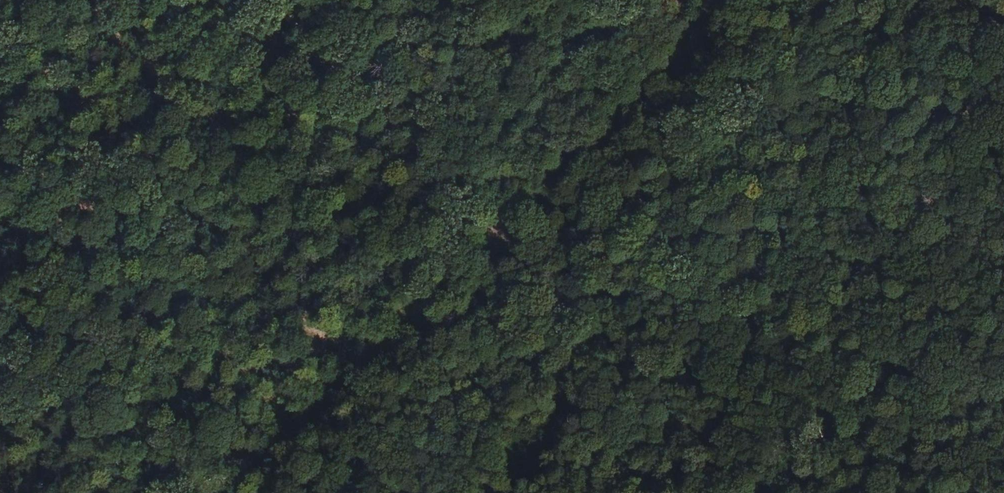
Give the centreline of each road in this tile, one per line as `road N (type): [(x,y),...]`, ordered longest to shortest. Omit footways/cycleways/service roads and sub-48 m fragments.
road 1 (track): [(736,0),(511,224),(177,492)]
road 2 (track): [(764,492),(511,224),(283,0)]
road 3 (track): [(0,201),(16,0)]

